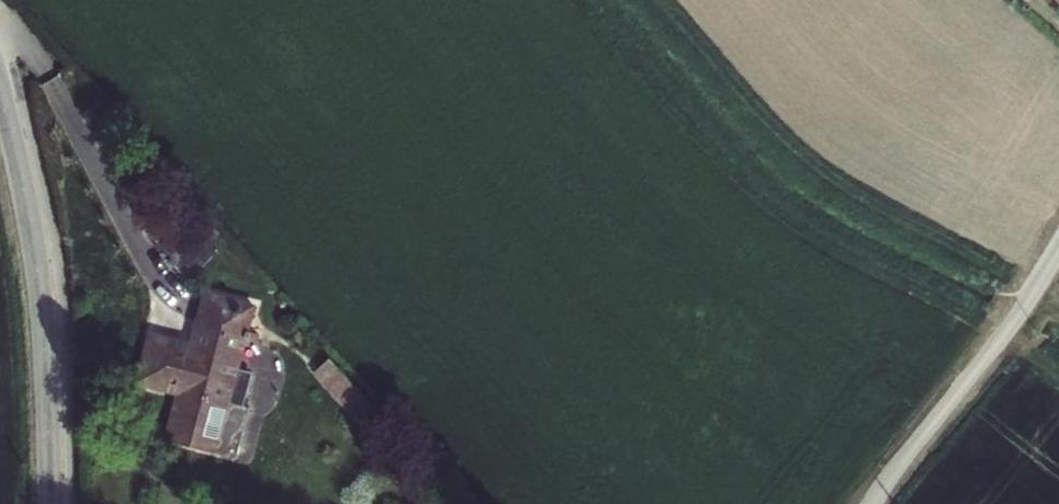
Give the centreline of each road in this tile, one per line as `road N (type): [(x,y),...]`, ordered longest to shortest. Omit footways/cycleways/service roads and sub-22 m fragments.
road 1 (unclassified): [(49,503),(42,301),(0,91)]
road 2 (unclassified): [(1058,249),(999,341),(872,503)]

